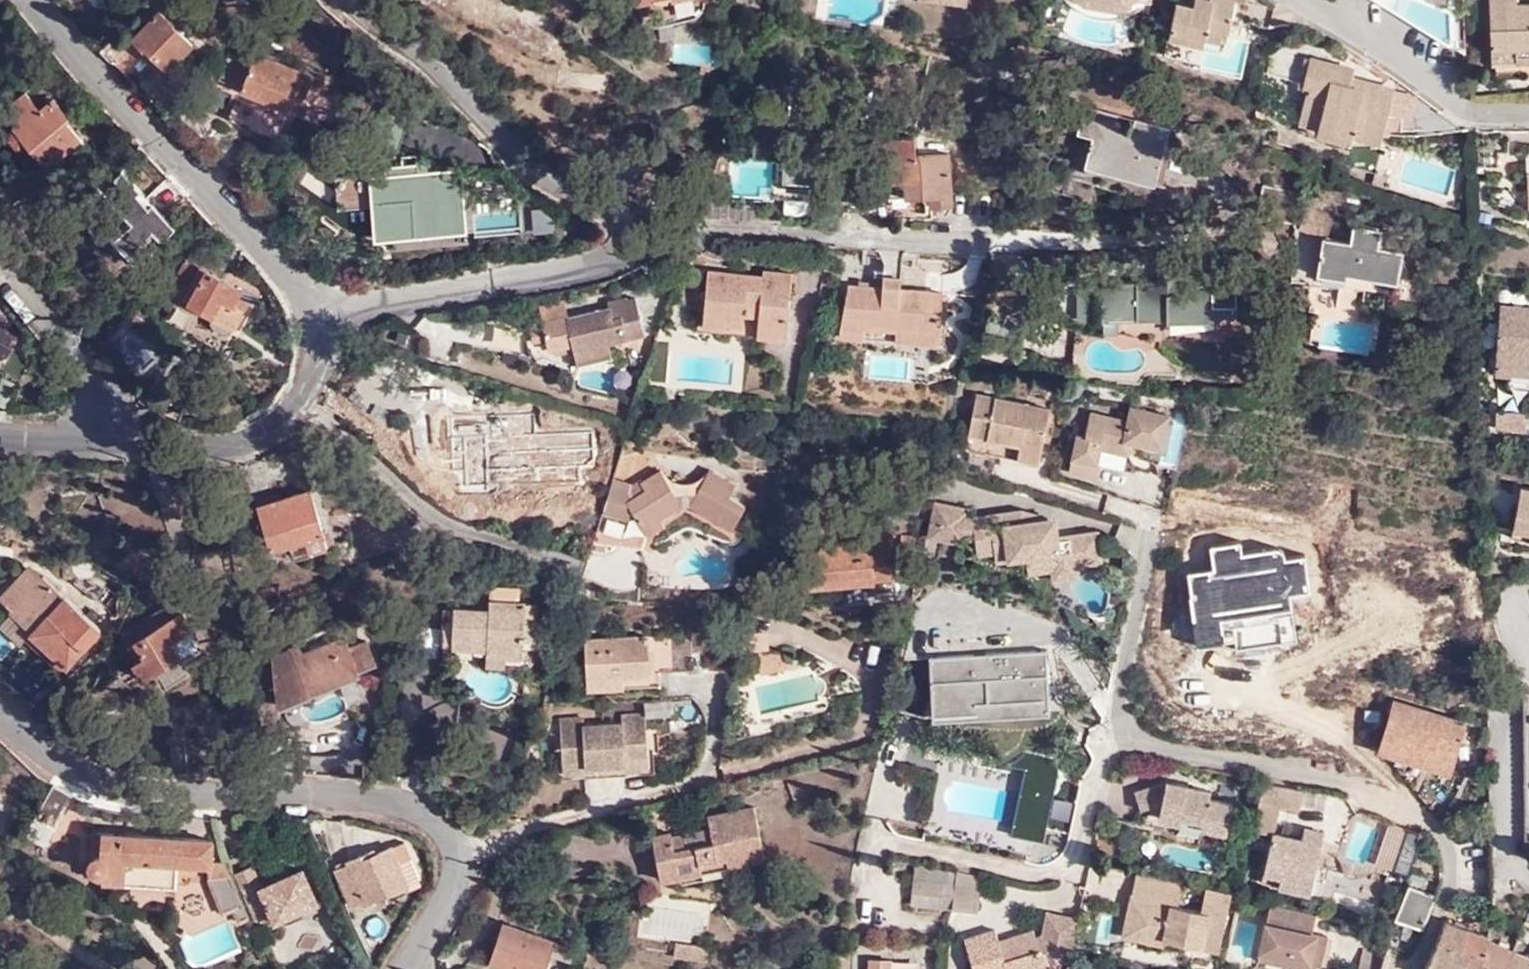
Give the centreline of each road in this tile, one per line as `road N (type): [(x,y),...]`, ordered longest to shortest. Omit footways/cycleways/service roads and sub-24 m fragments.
road 1 (residential): [(1416,968),(1452,891),(1454,850),(1414,808),(1340,777),(1144,745),(1123,703),(1154,544)]
road 2 (residential): [(466,848),(447,825),(404,803),(196,799),(85,778),(0,708)]
road 3 (residential): [(39,0),(159,141),(337,322)]
road 4 (residential): [(466,848),(873,735)]
road 5 (residential): [(372,0),(488,123),(630,235)]
road 6 (residential): [(630,235),(783,233),(979,244)]
road 7 (residential): [(304,397),(451,532),(564,561)]
road 8 (residential): [(630,235),(612,256),(561,273),(349,308),(337,322)]
road 9 (residential): [(1528,109),(1476,110),(1311,0)]
road 10 (residential): [(131,443),(93,360),(0,257)]
road 11 (residential): [(304,397),(248,443),(131,443)]
road 12 (residential): [(407,968),(466,881),(466,848)]
road 13 (residential): [(131,443),(0,435)]

